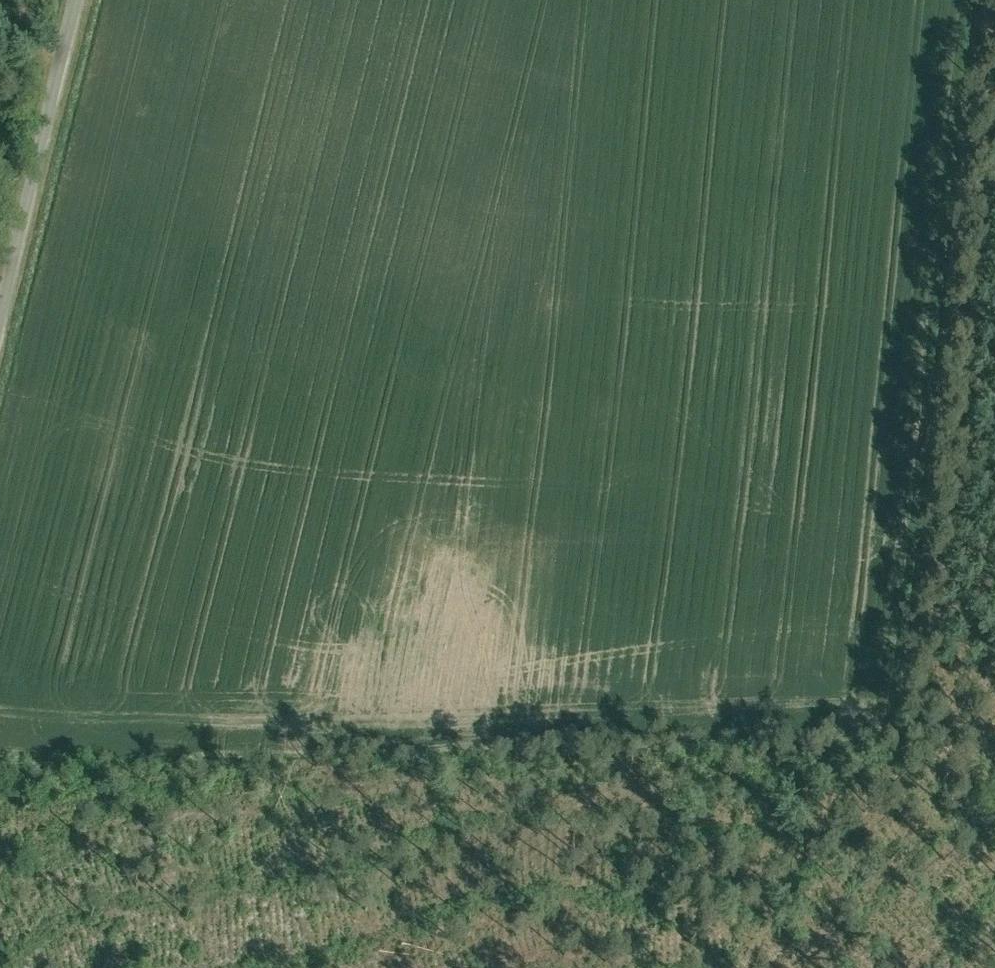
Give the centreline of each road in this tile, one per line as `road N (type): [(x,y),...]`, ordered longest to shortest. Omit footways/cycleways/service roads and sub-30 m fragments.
road 1 (unclassified): [(96,0),(0,395)]

